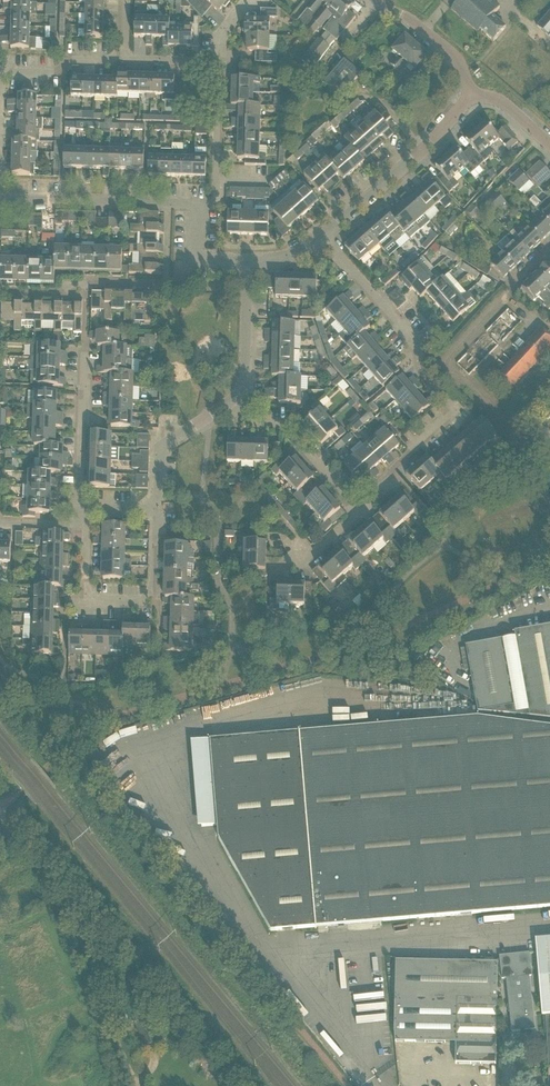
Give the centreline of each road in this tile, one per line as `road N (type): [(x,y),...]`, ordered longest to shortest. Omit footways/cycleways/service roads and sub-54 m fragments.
road 1 (residential): [(359,511),(455,409),(422,373),(414,339),(326,235)]
road 2 (residential): [(0,201),(215,203),(219,64)]
road 3 (residential): [(0,292),(179,283),(198,260),(245,261)]
road 4 (residential): [(82,507),(158,510),(159,448),(238,392)]
road 5 (residential): [(359,511),(294,431),(238,392)]
road 6 (residential): [(82,507),(86,350)]
road 7 (residential): [(152,604),(85,602),(83,526)]
road 8 (tertiary): [(474,95),(459,59),(376,0)]
road 9 (residential): [(126,61),(70,60),(58,73),(0,73)]
road 10 (residential): [(238,392),(245,261)]
road 11 (residential): [(326,235),(423,148)]

